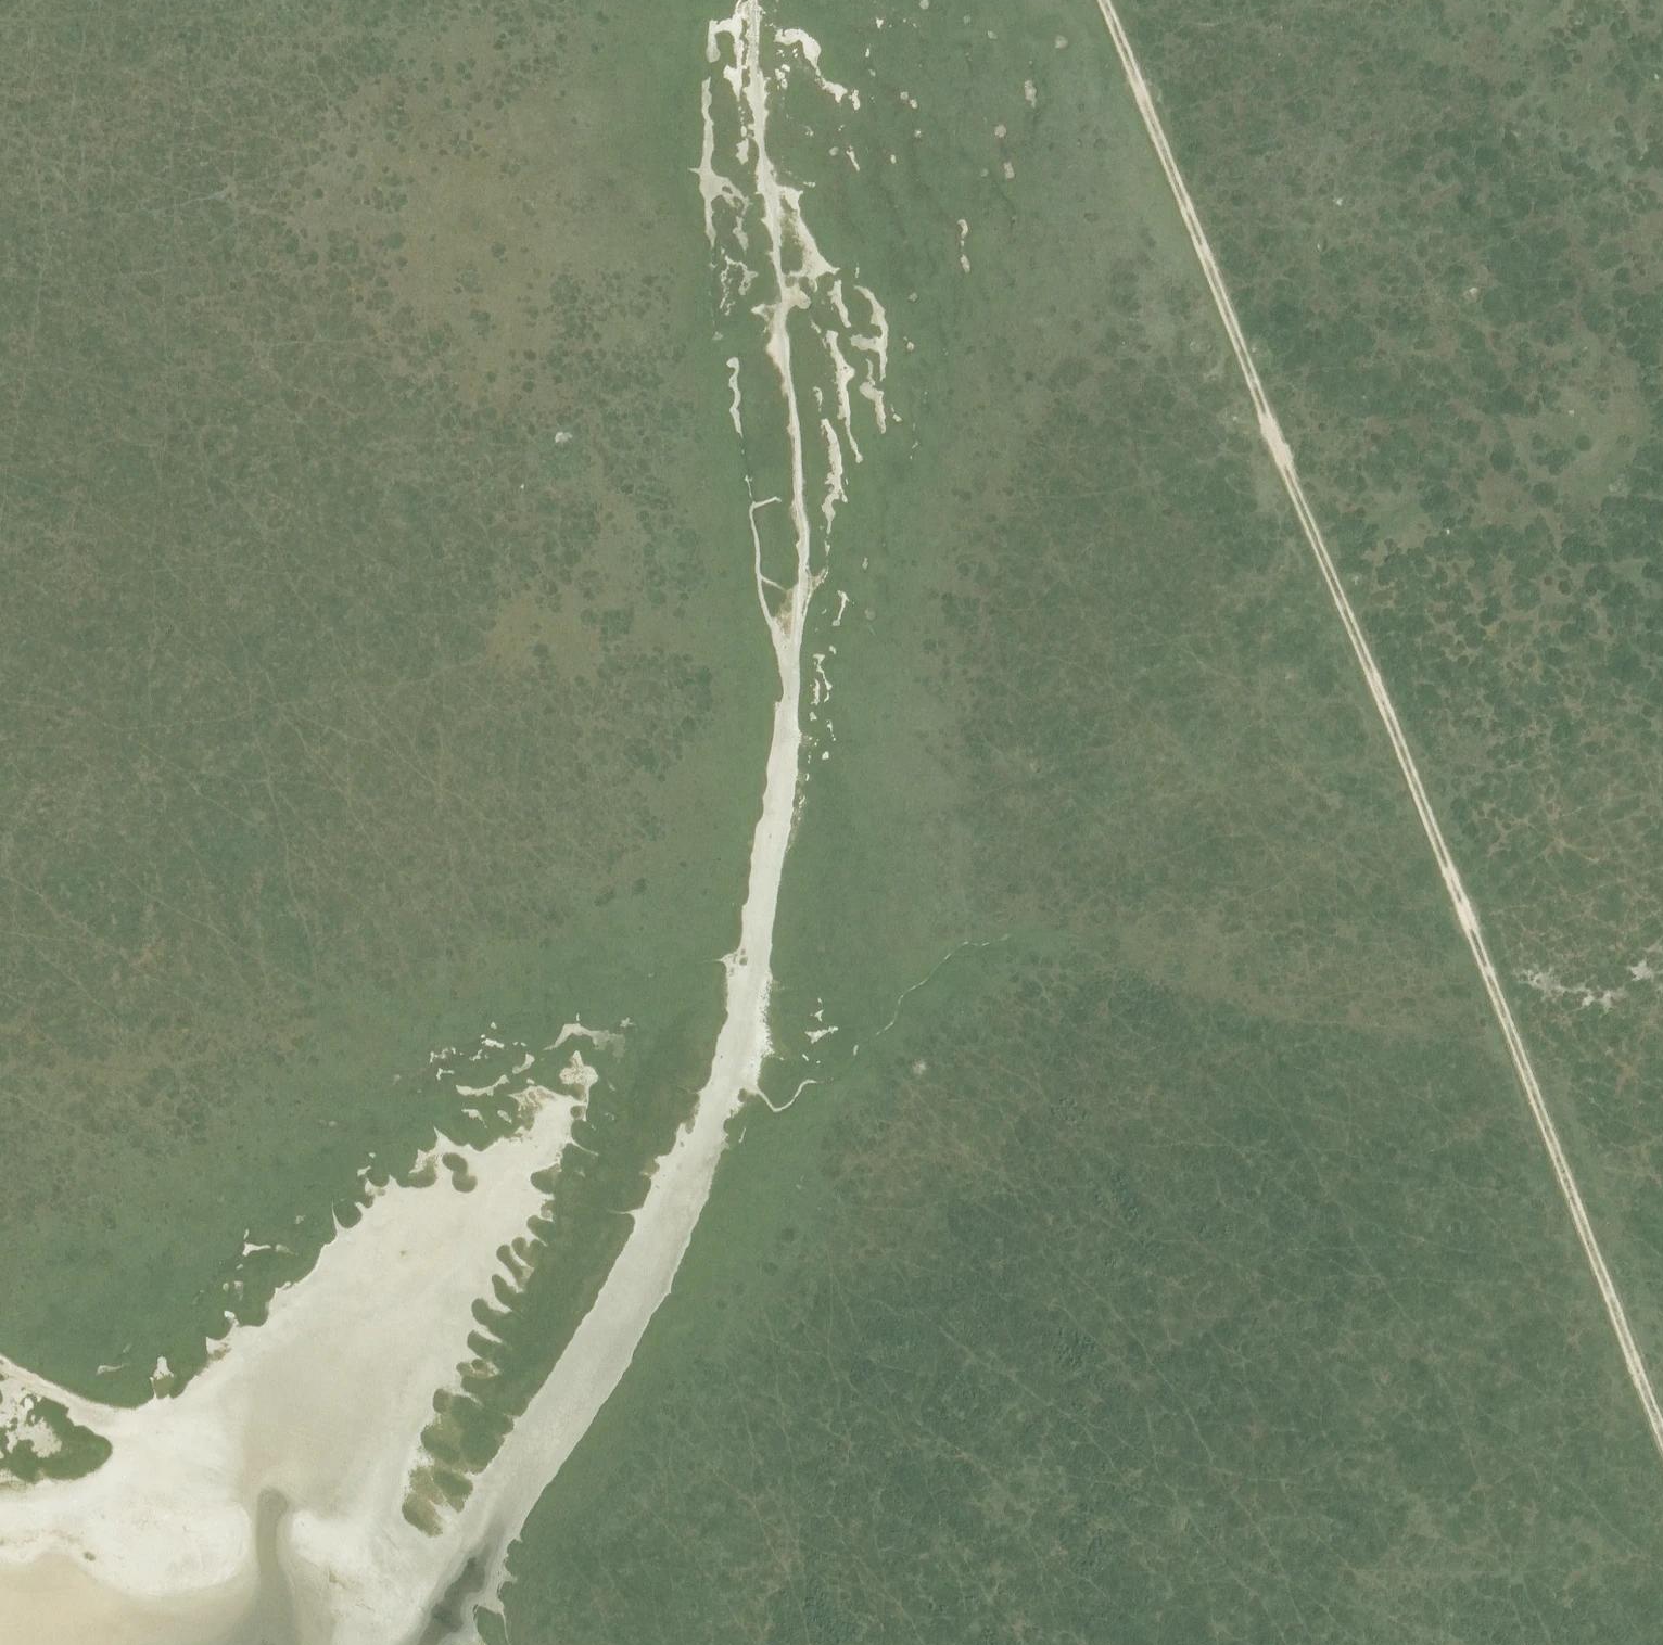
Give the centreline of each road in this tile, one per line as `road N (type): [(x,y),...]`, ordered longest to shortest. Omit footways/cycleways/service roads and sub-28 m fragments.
road 1 (track): [(1102,0),(1662,1429)]
road 2 (track): [(203,1460),(0,1354)]

